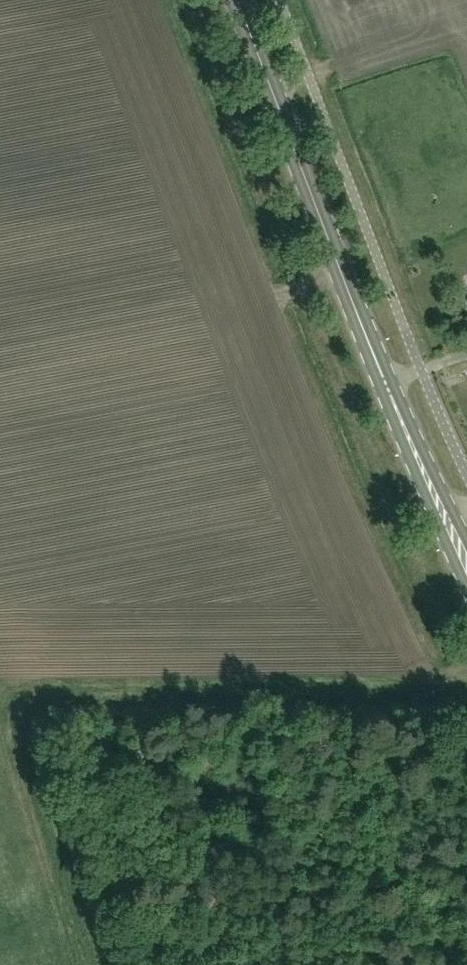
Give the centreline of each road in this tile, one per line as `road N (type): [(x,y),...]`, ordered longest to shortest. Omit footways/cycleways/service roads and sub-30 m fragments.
road 1 (secondary): [(466,554),(359,313),(240,0)]

